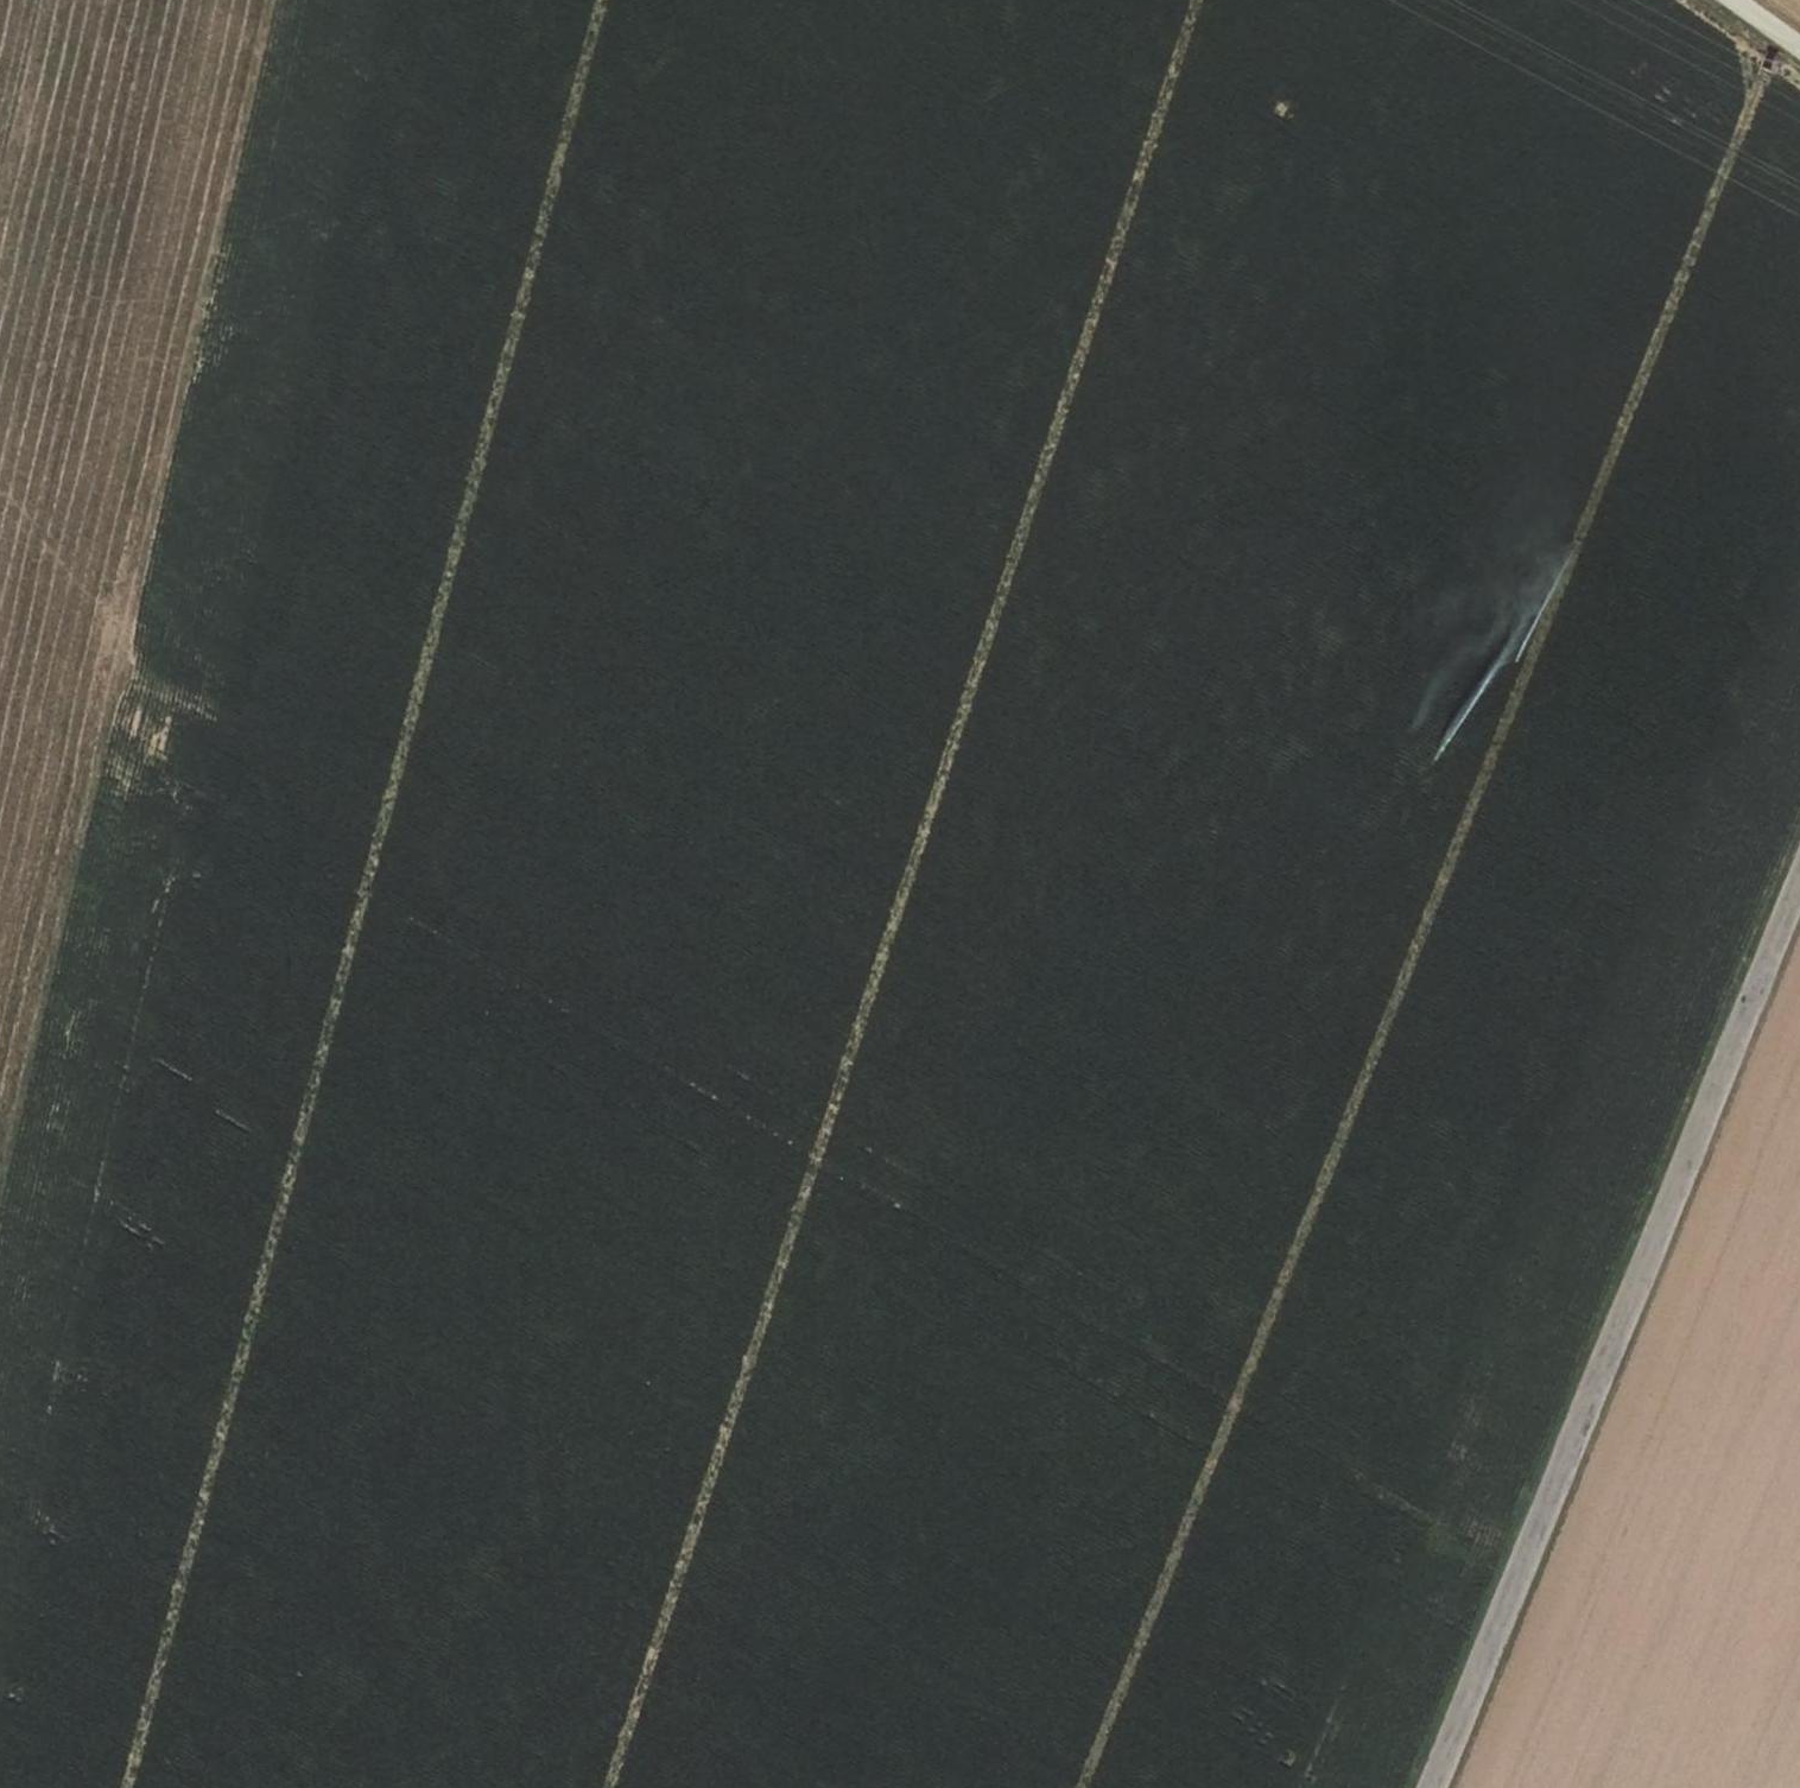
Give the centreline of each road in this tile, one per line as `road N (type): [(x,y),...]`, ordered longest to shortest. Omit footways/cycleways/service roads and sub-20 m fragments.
road 1 (unclassified): [(1799,882),(1435,1787)]

